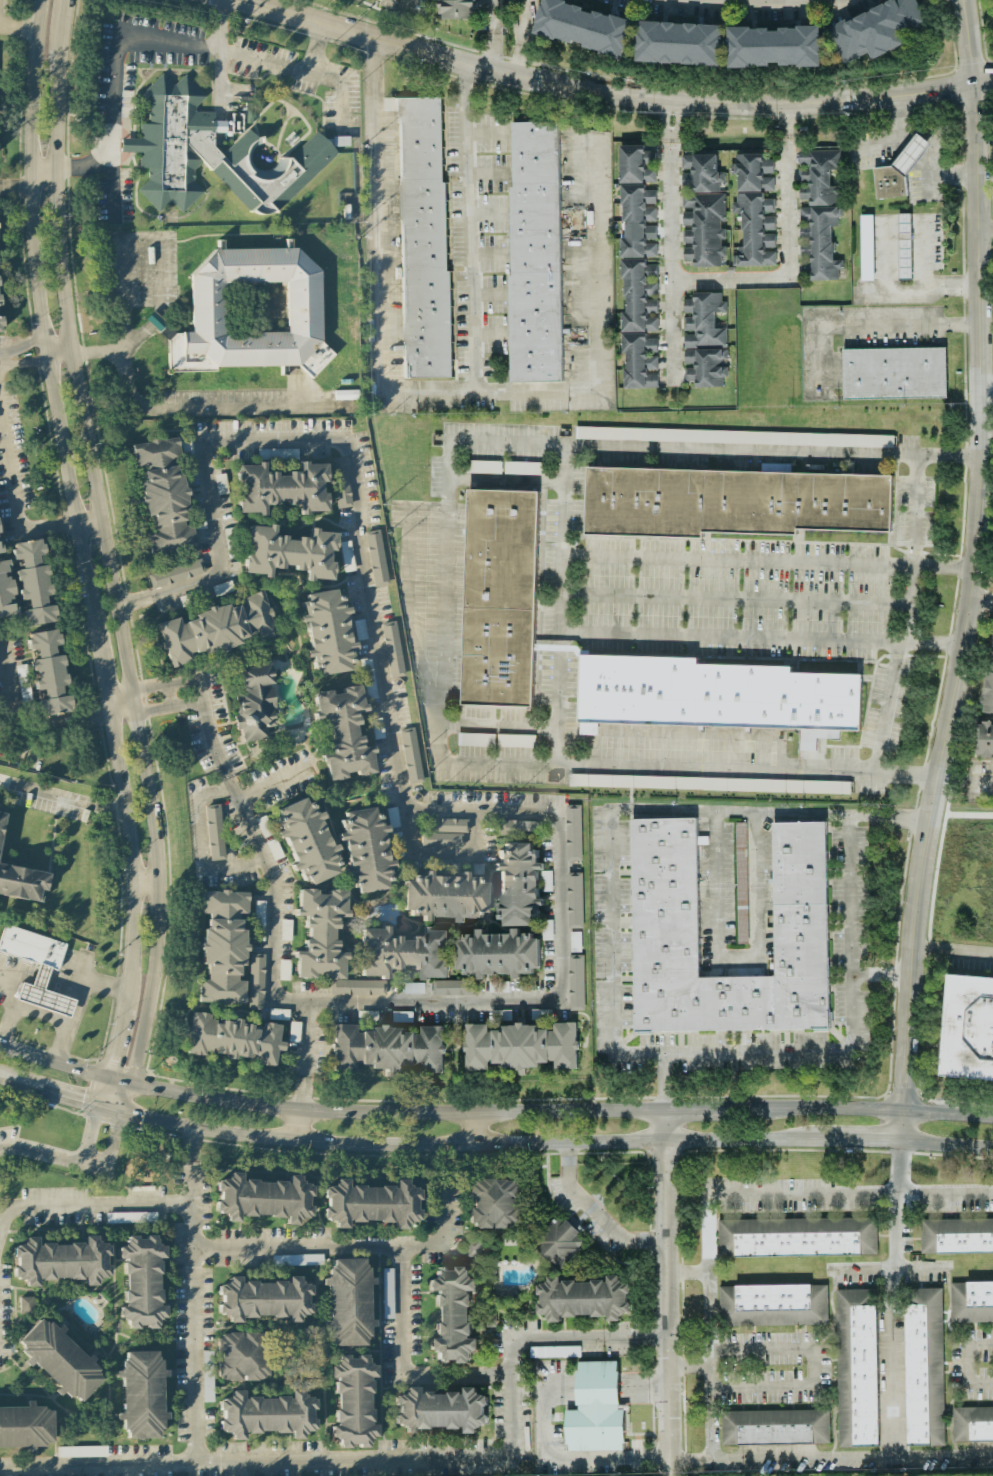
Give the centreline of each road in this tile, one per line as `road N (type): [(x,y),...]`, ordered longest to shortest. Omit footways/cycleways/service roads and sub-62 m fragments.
road 1 (tertiary): [(902,1142),(920,873),(980,540),(975,85)]
road 2 (tertiary): [(975,85),(859,101),(625,94),(547,83),(244,0)]
road 3 (secondary): [(121,1113),(313,1145),(820,1141)]
road 4 (secondary): [(666,1107),(315,1111),(152,1085),(0,1041)]
road 5 (tertiary): [(155,803),(75,352),(57,166)]
road 6 (tertiary): [(44,0),(29,225),(96,627)]
road 7 (residential): [(666,1107),(669,1475)]
road 8 (tertiary): [(121,1113),(152,993),(161,879),(155,803)]
road 9 (residential): [(669,99),(669,384)]
road 10 (residential): [(670,284),(783,271),(784,102)]
road 11 (secondary): [(992,1115),(755,1107)]
road 12 (tertiary): [(127,807),(137,879),(130,988)]
road 13 (residential): [(891,1269),(902,1142)]
road 14 (tertiary): [(130,988),(98,1108)]

